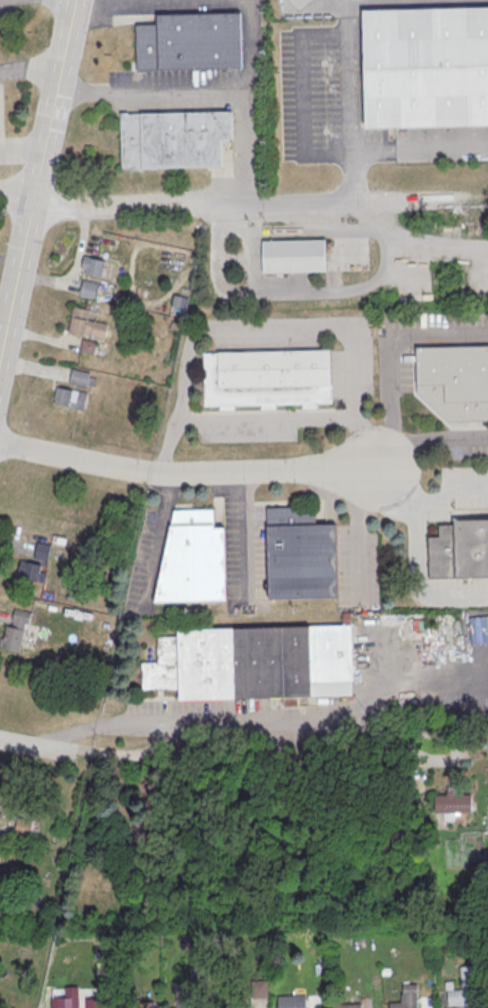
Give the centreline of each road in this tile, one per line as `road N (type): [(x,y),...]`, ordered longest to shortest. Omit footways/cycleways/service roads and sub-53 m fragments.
road 1 (residential): [(0,444),(155,473),(380,467)]
road 2 (residential): [(356,199),(55,206),(32,199)]
road 3 (tertiary): [(32,199),(74,0)]
road 4 (tertiary): [(0,347),(32,199)]

